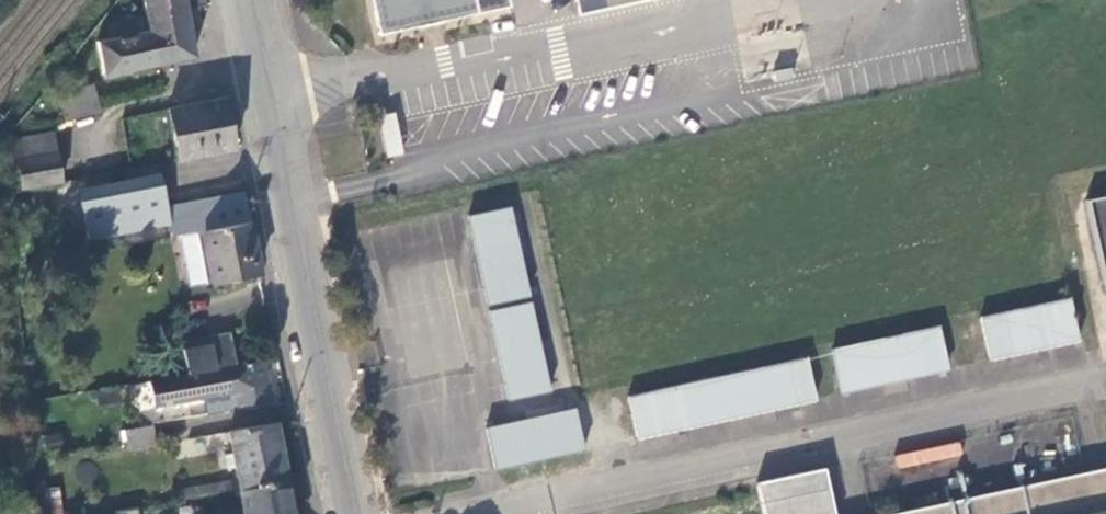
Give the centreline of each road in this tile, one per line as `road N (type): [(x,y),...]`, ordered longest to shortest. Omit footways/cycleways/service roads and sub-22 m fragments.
road 1 (unclassified): [(352,513),(249,0)]

